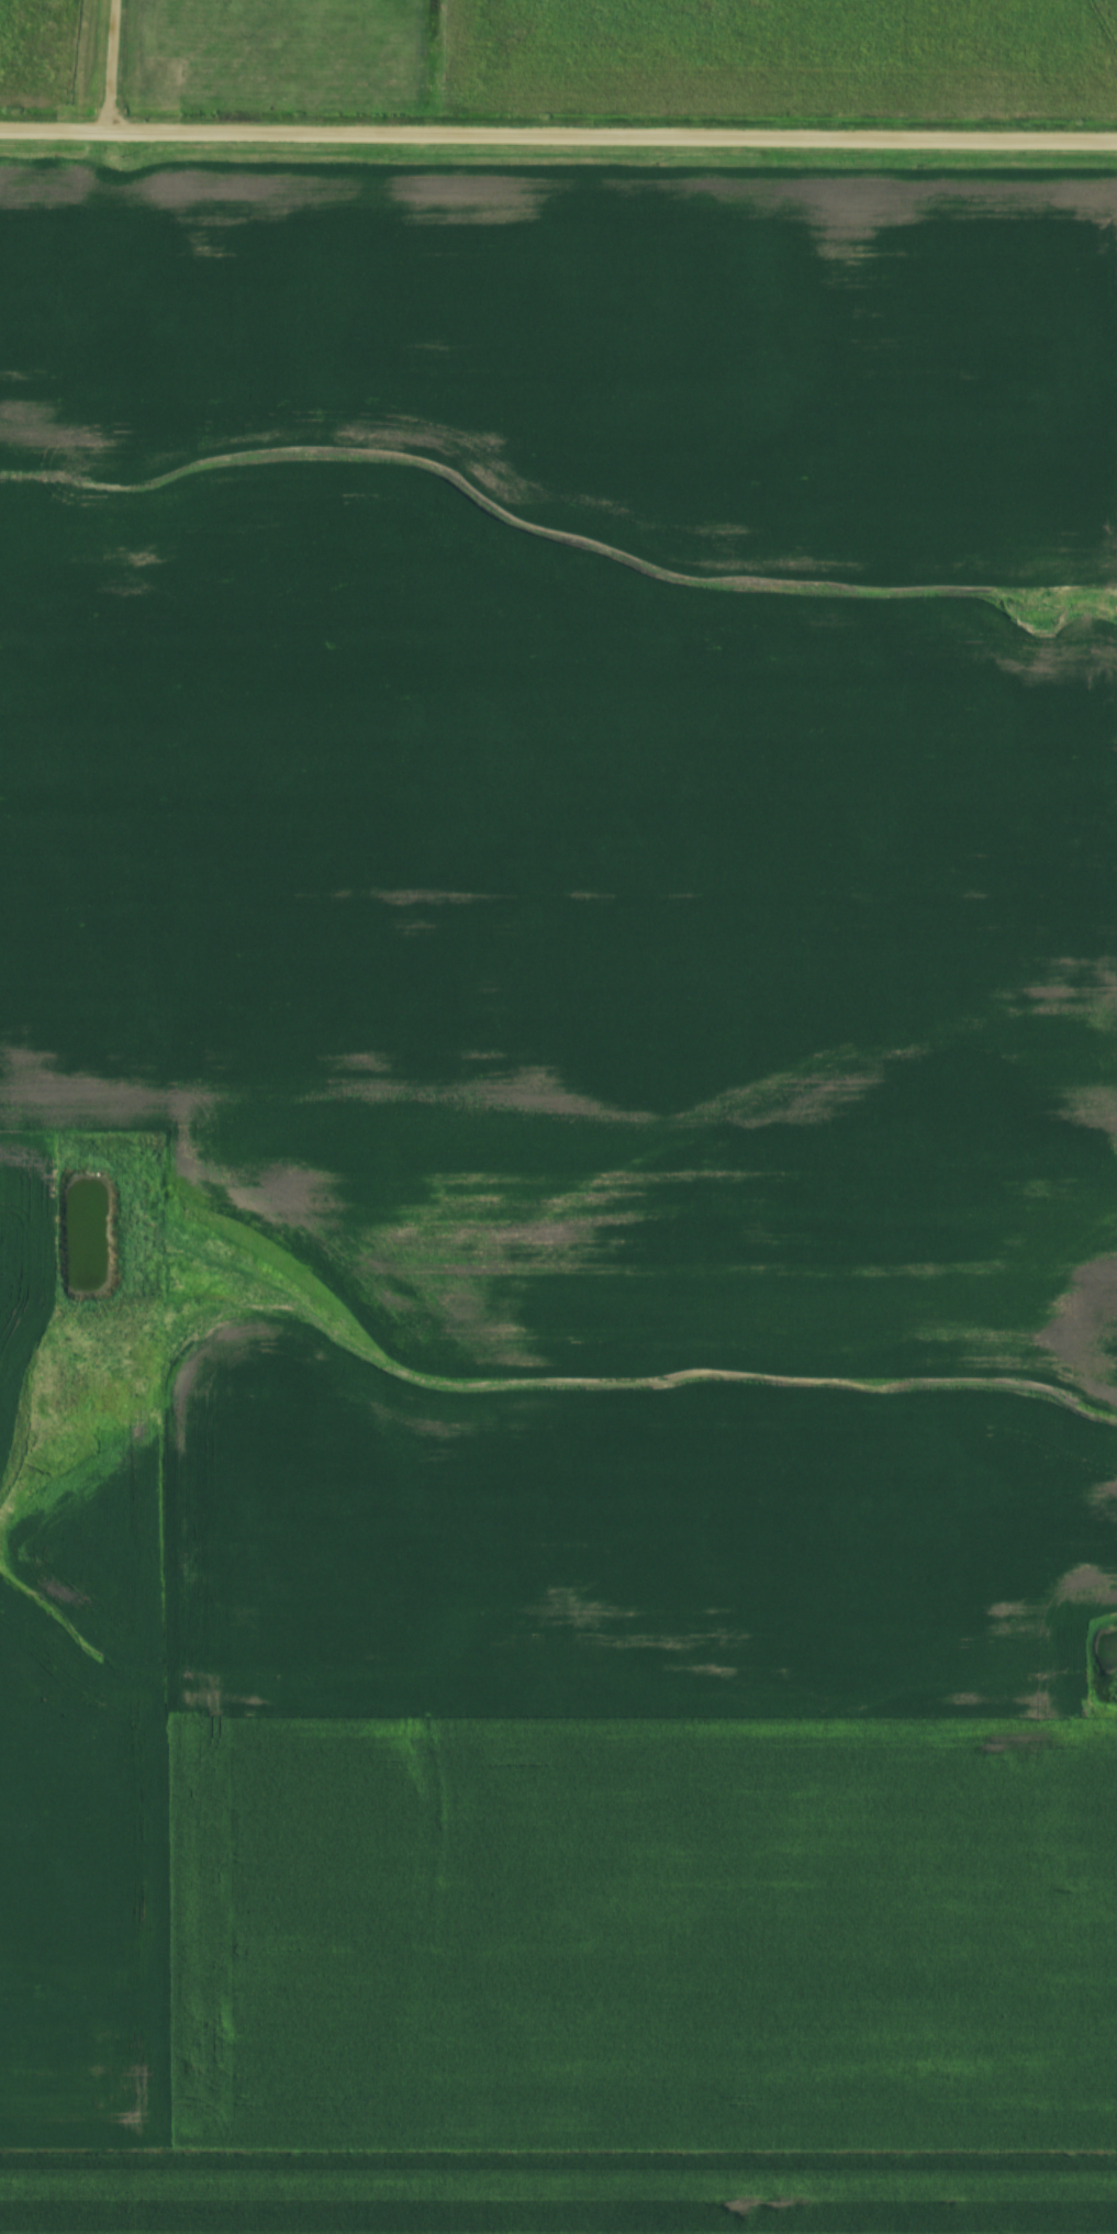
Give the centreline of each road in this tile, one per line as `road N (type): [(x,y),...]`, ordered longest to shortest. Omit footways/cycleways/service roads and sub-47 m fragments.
road 1 (residential): [(0,129),(1116,142)]

